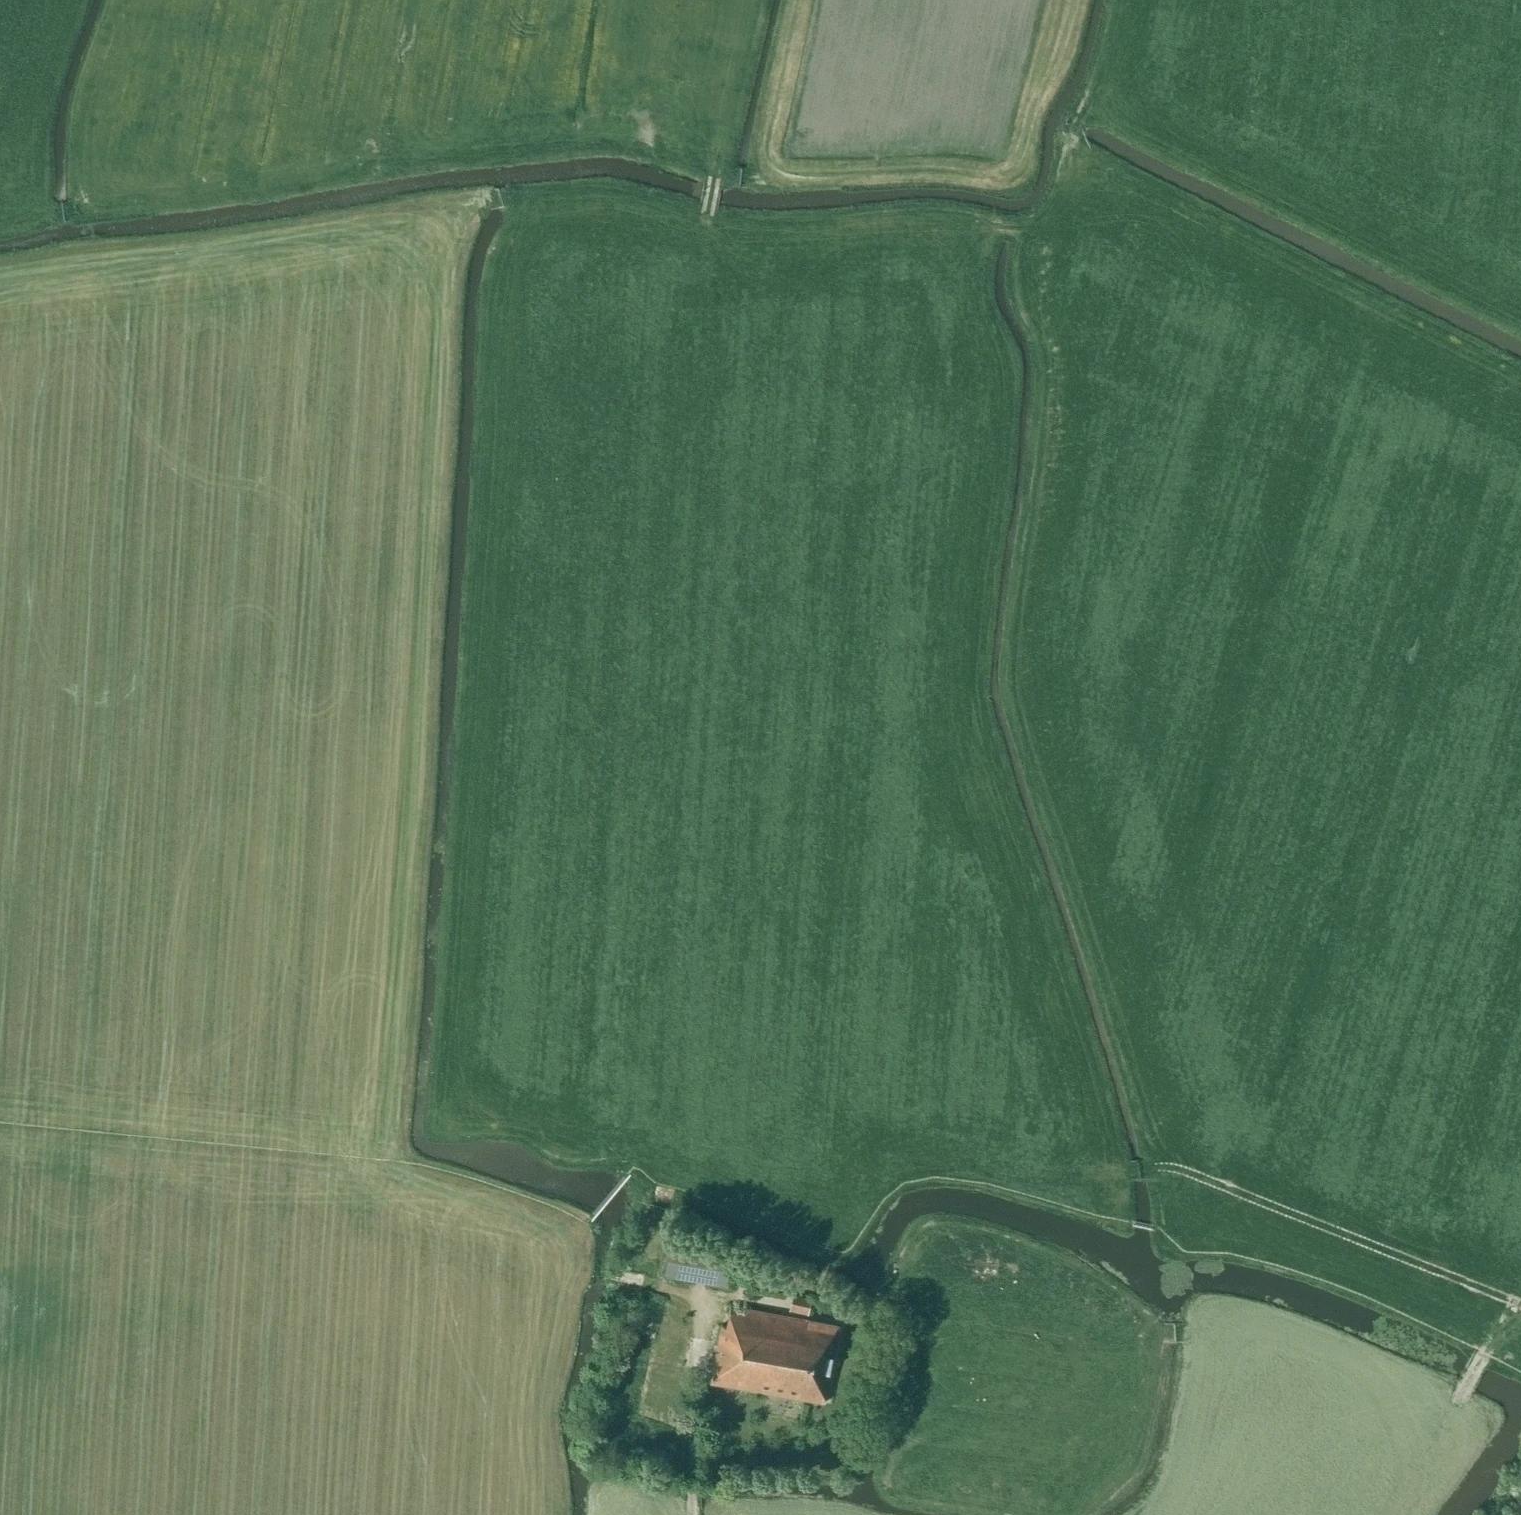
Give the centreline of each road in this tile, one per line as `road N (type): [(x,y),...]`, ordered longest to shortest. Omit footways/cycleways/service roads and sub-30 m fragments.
road 1 (track): [(1520,1304),(1167,1168),(1098,1174)]
road 2 (track): [(692,1514),(705,1340)]

